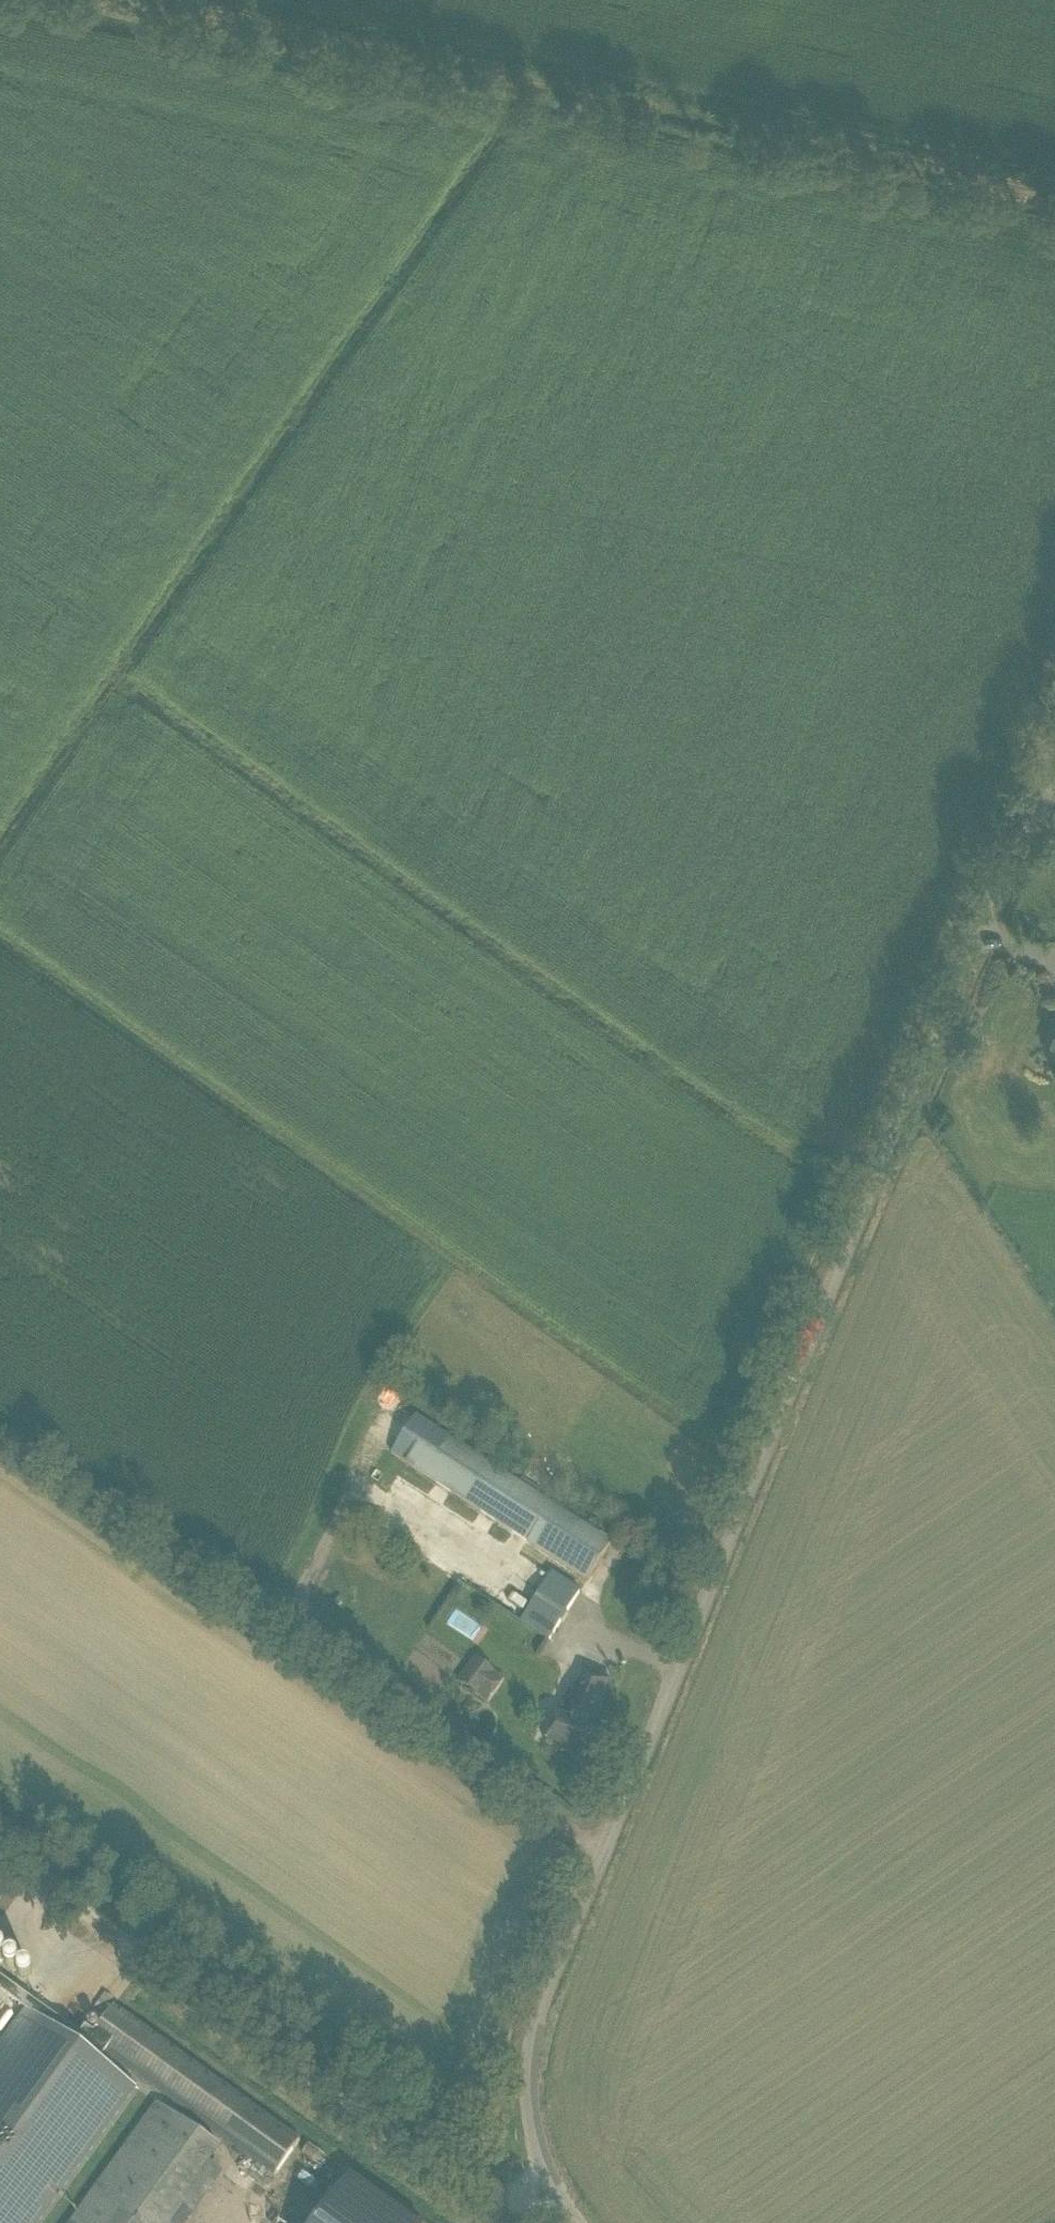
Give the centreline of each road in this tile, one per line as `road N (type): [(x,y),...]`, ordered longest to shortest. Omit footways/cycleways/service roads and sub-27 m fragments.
road 1 (unclassified): [(581,2222),(549,2174),(527,2111),(528,2041),(696,1647),(1054,745)]

